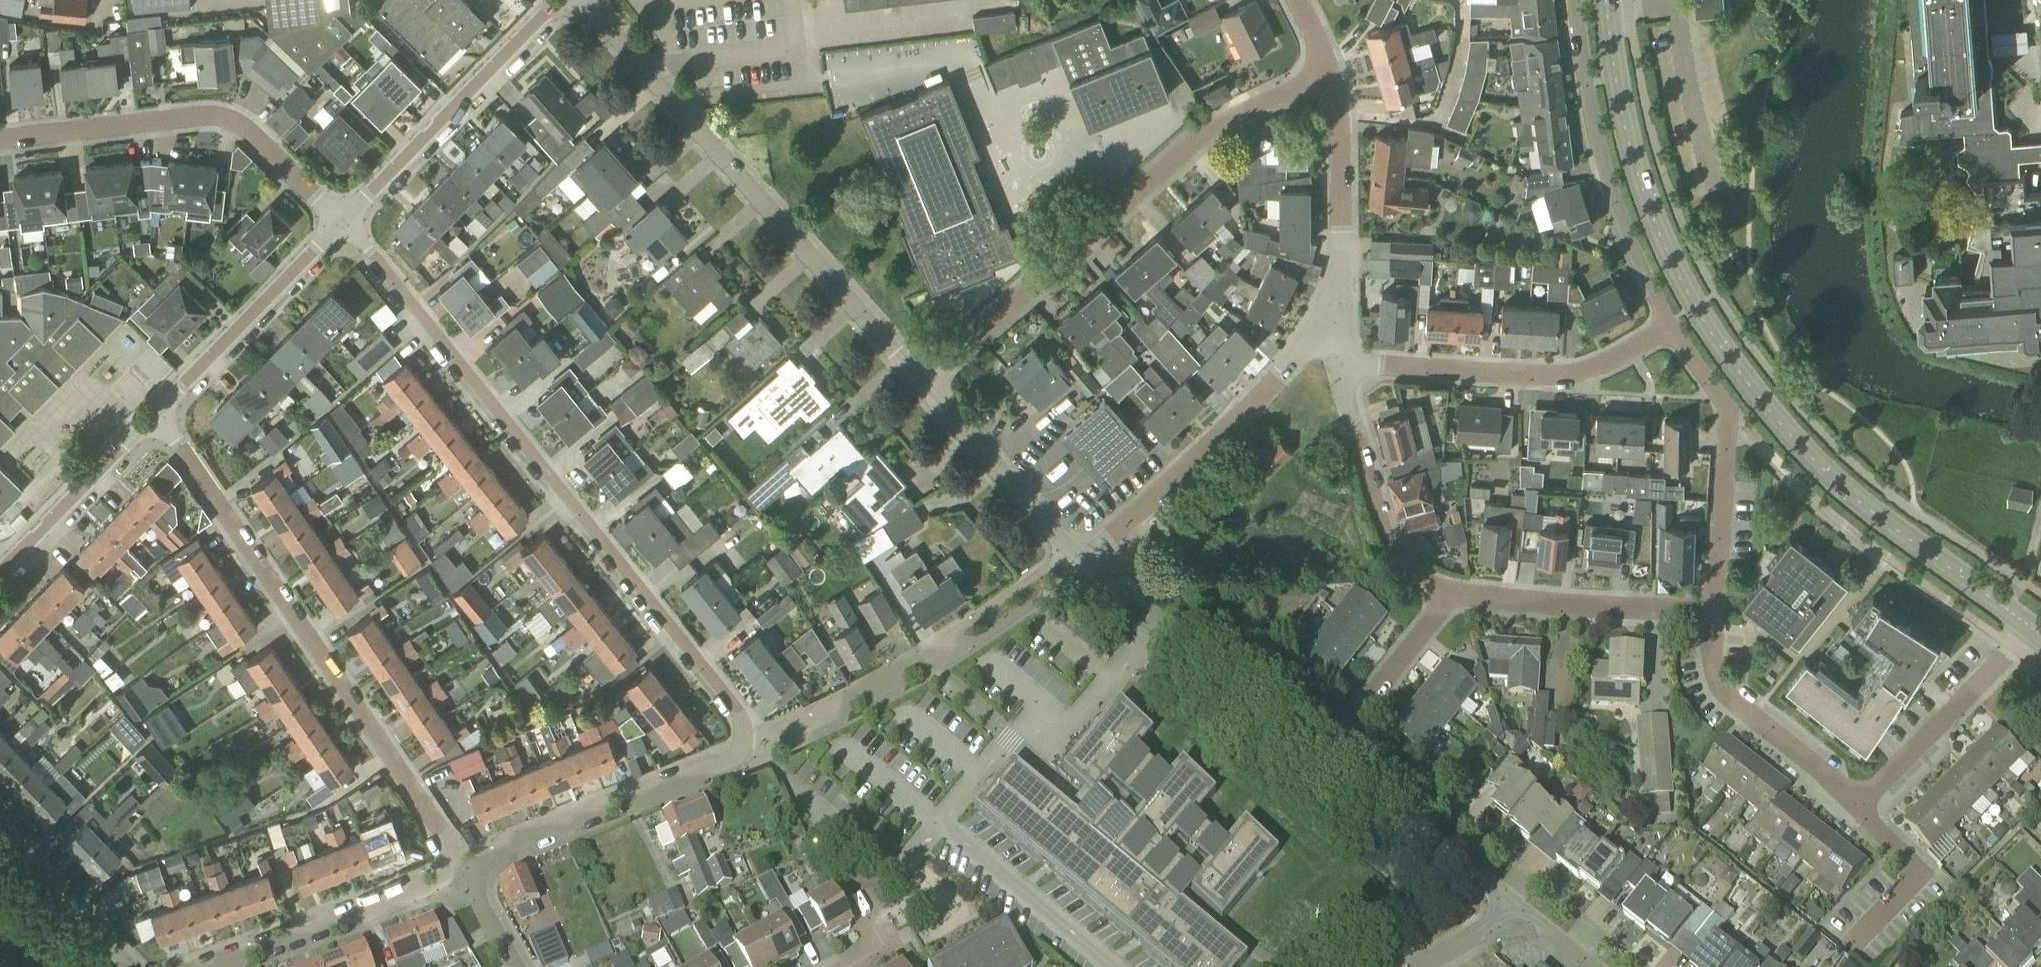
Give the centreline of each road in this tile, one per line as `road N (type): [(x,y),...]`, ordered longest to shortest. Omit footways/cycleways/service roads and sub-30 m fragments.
road 1 (secondary): [(2032,632),(1850,495),(1737,370),(1662,241),(1632,154),(1607,0)]
road 2 (residential): [(745,743),(743,716),(344,220)]
road 3 (residential): [(158,414),(448,841),(450,866)]
road 4 (residential): [(927,383),(583,0)]
road 5 (residential): [(1332,80),(1212,132),(927,383)]
road 6 (residential): [(344,220),(233,121),(212,116),(0,143)]
road 7 (residential): [(1082,561),(1225,433),(1307,346),(1338,328)]
road 8 (residential): [(1579,0),(1602,171),(1670,328)]
road 9 (residential): [(1342,363),(1557,379),(1597,371),(1670,328)]
road 10 (residential): [(1328,755),(1082,561)]
road 11 (unclassified): [(344,220),(559,0)]
road 12 (residential): [(479,873),(498,851),(733,760),(745,743)]
road 13 (residential): [(1670,328),(1730,411),(1714,609)]
road 14 (unclassified): [(158,414),(344,220)]
road 15 (residential): [(1448,592),(1505,602),(1714,609)]
road 16 (residential): [(210,966),(437,885),(450,866)]
road 17 (residential): [(1714,609),(1712,665),(1727,694),(1860,808)]
road 18 (residential): [(1448,592),(1418,576),(1396,545),(1342,363)]
road 19 (residential): [(1338,328),(1343,164),(1332,80)]
road 20 (residential): [(1860,808),(2032,632)]
road 21 (residential): [(1082,561),(927,383)]
road 22 (residential): [(1507,901),(1328,755)]
road 23 (residential): [(745,743),(845,705),(950,648)]
road 24 (unclassified): [(0,573),(158,414)]
road 25 (residential): [(1328,755),(1448,592)]
road 26 (residential): [(1843,951),(1923,870),(1860,808)]
road 27 (residential): [(129,966),(0,828)]

